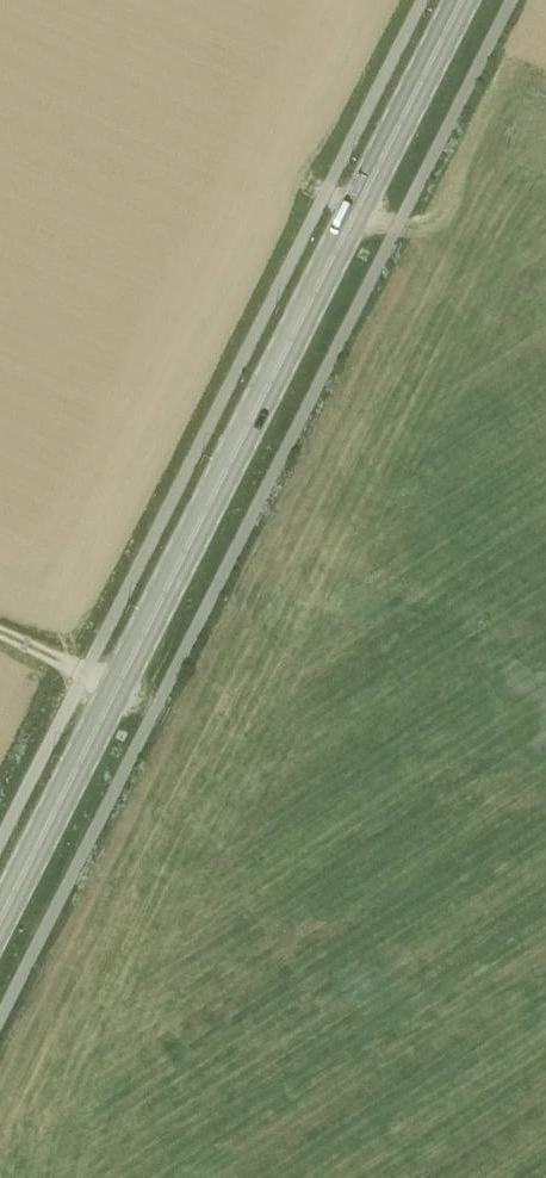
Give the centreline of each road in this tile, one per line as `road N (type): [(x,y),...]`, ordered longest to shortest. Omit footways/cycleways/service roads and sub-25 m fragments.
road 1 (secondary): [(0,917),(461,0)]
road 2 (track): [(545,240),(452,256),(291,176)]
road 3 (track): [(182,722),(0,632)]

